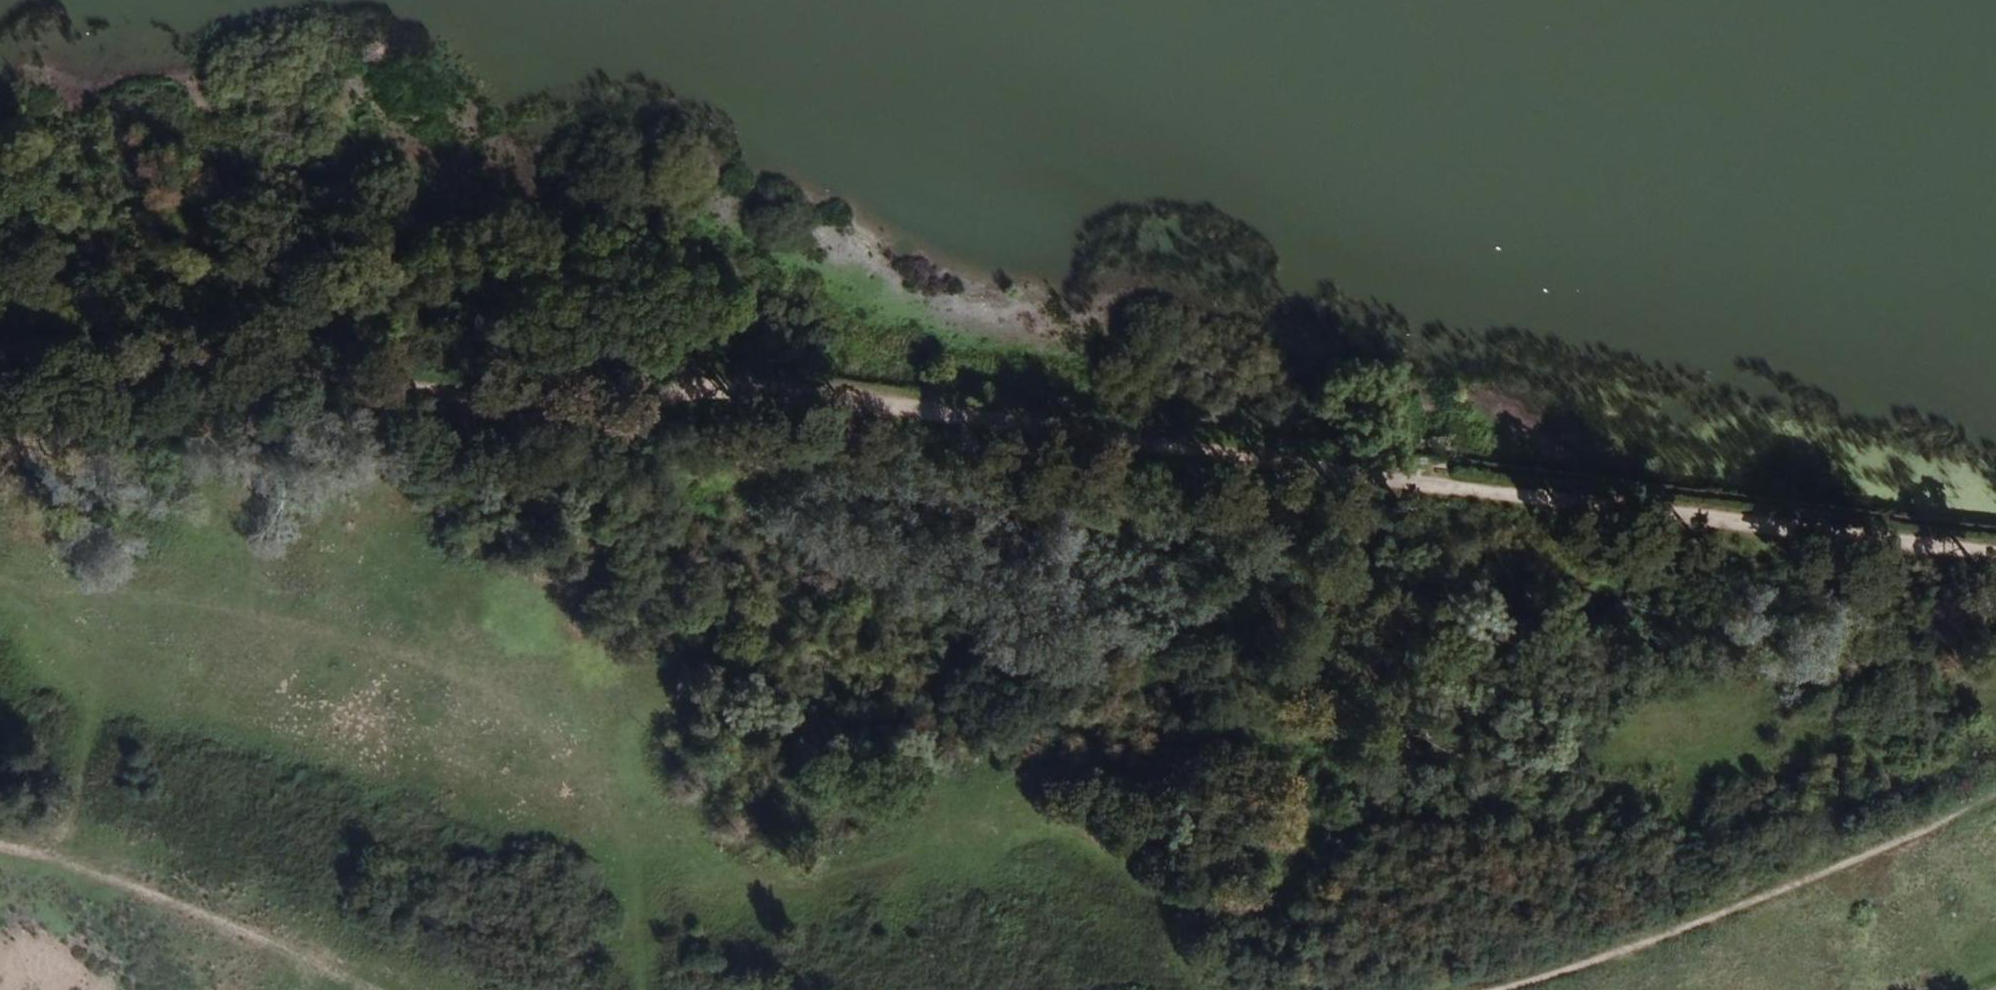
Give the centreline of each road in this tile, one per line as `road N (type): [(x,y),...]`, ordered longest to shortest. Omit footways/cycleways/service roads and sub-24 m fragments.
road 1 (track): [(1995,559),(713,385),(623,414),(0,367)]

